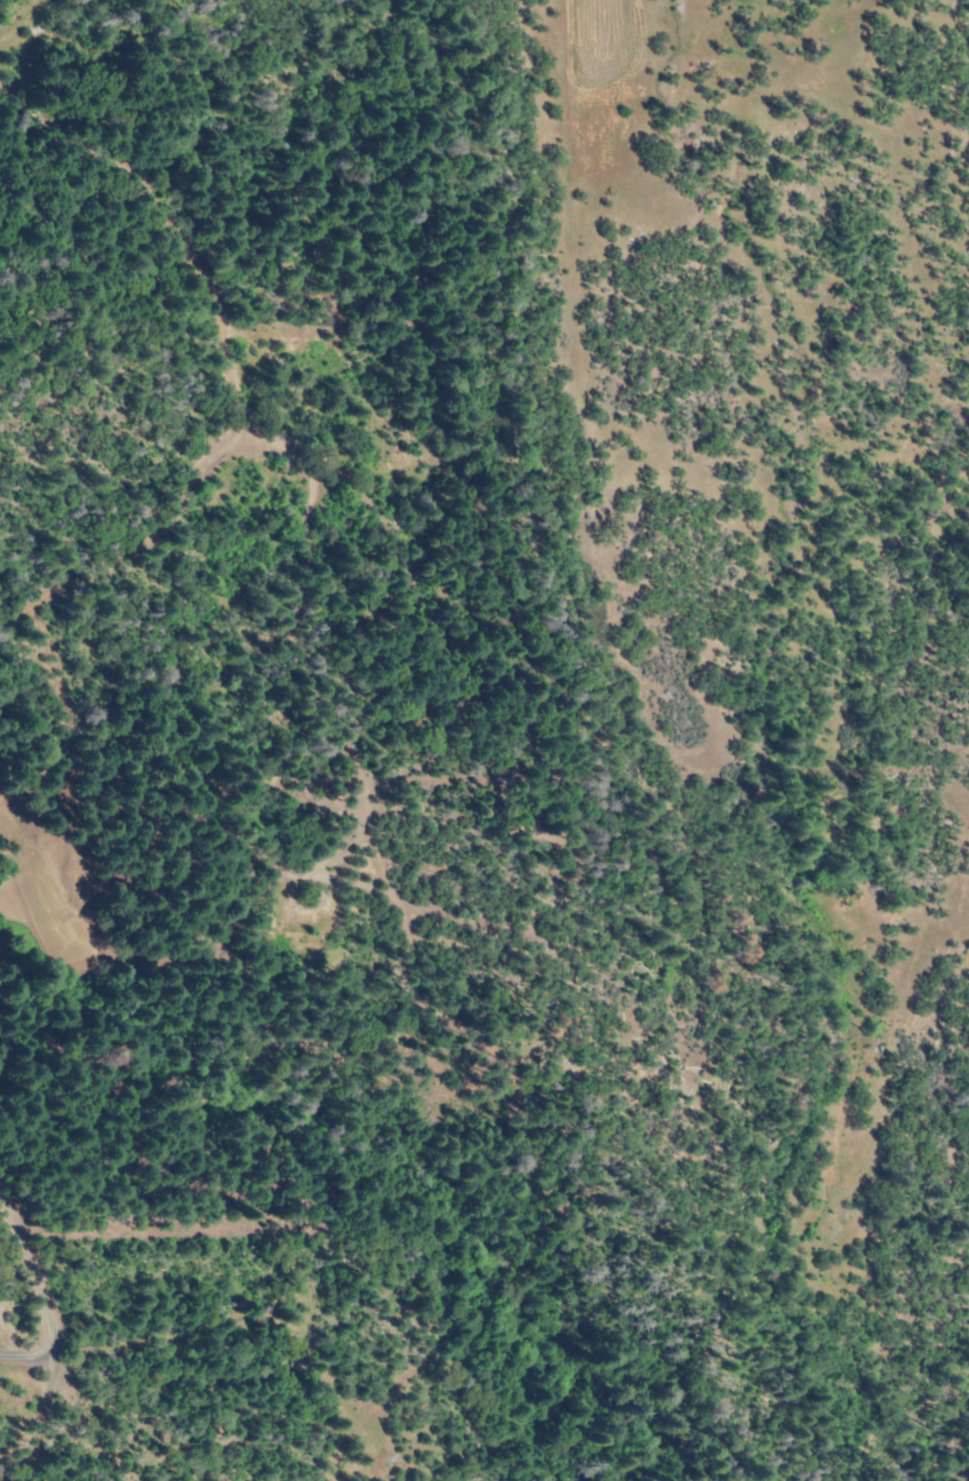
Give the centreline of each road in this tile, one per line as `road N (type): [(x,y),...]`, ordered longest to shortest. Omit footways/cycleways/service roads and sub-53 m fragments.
road 1 (track): [(4,1480),(33,1431),(41,1351),(31,1253),(0,1194)]

